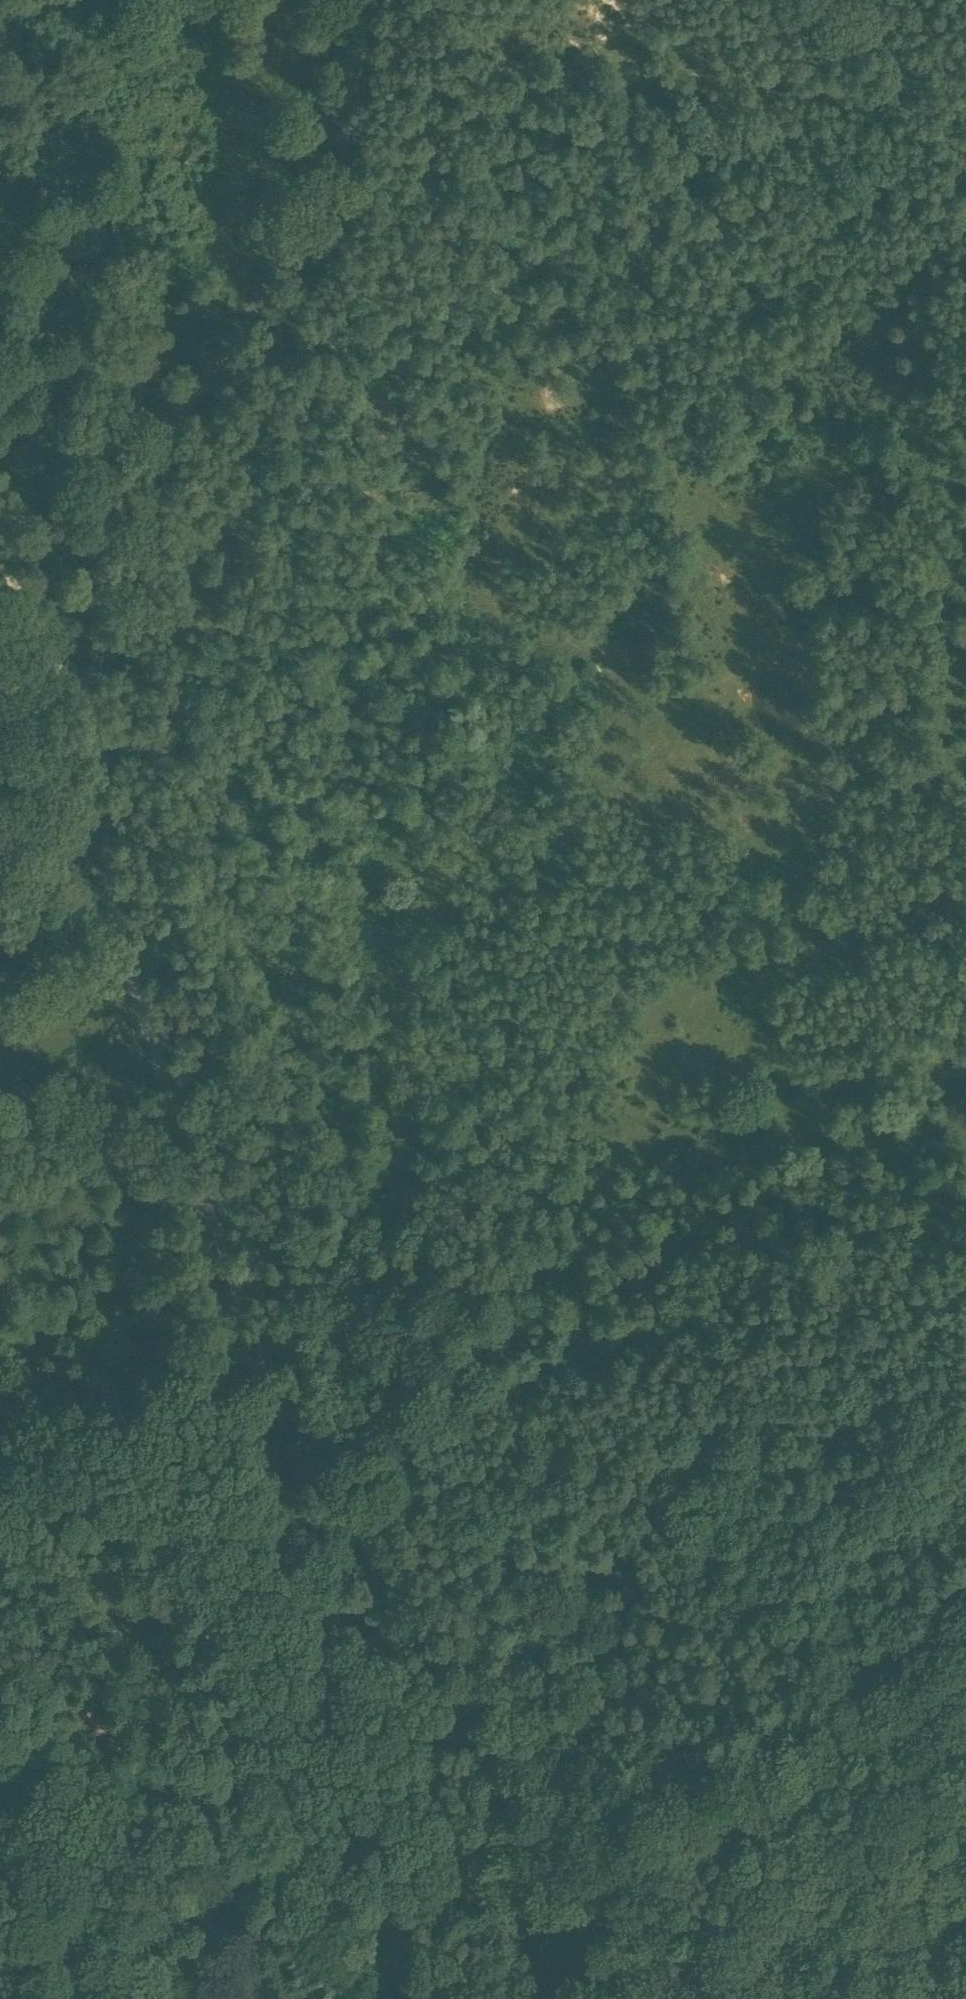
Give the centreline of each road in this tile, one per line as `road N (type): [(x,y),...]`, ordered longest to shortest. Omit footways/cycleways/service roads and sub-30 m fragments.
road 1 (track): [(251,1339),(114,899),(98,743),(98,595),(117,517),(323,199),(347,127),(367,0)]
road 2 (track): [(471,1877),(337,1573),(251,1339)]
road 3 (track): [(540,1998),(471,1877)]

